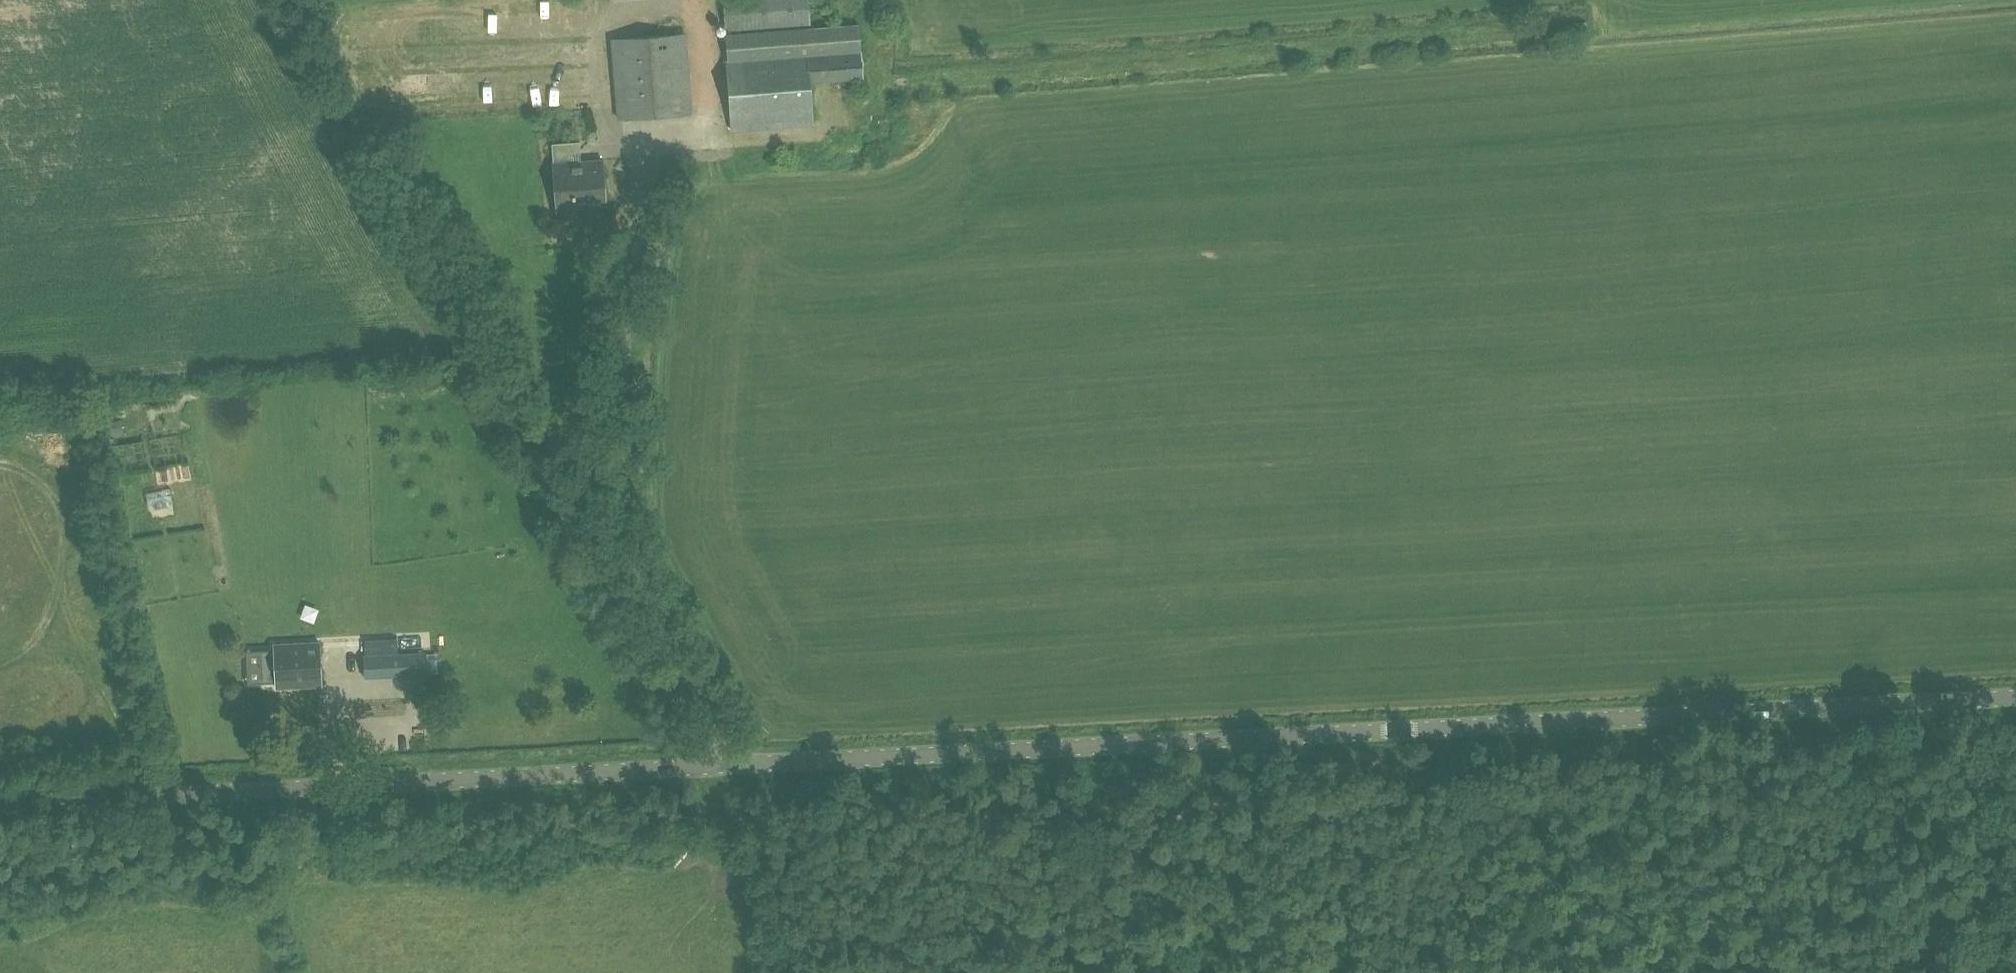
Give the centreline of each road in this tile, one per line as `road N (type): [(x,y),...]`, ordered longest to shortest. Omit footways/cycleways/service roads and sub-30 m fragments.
road 1 (unclassified): [(0,805),(2015,700)]

